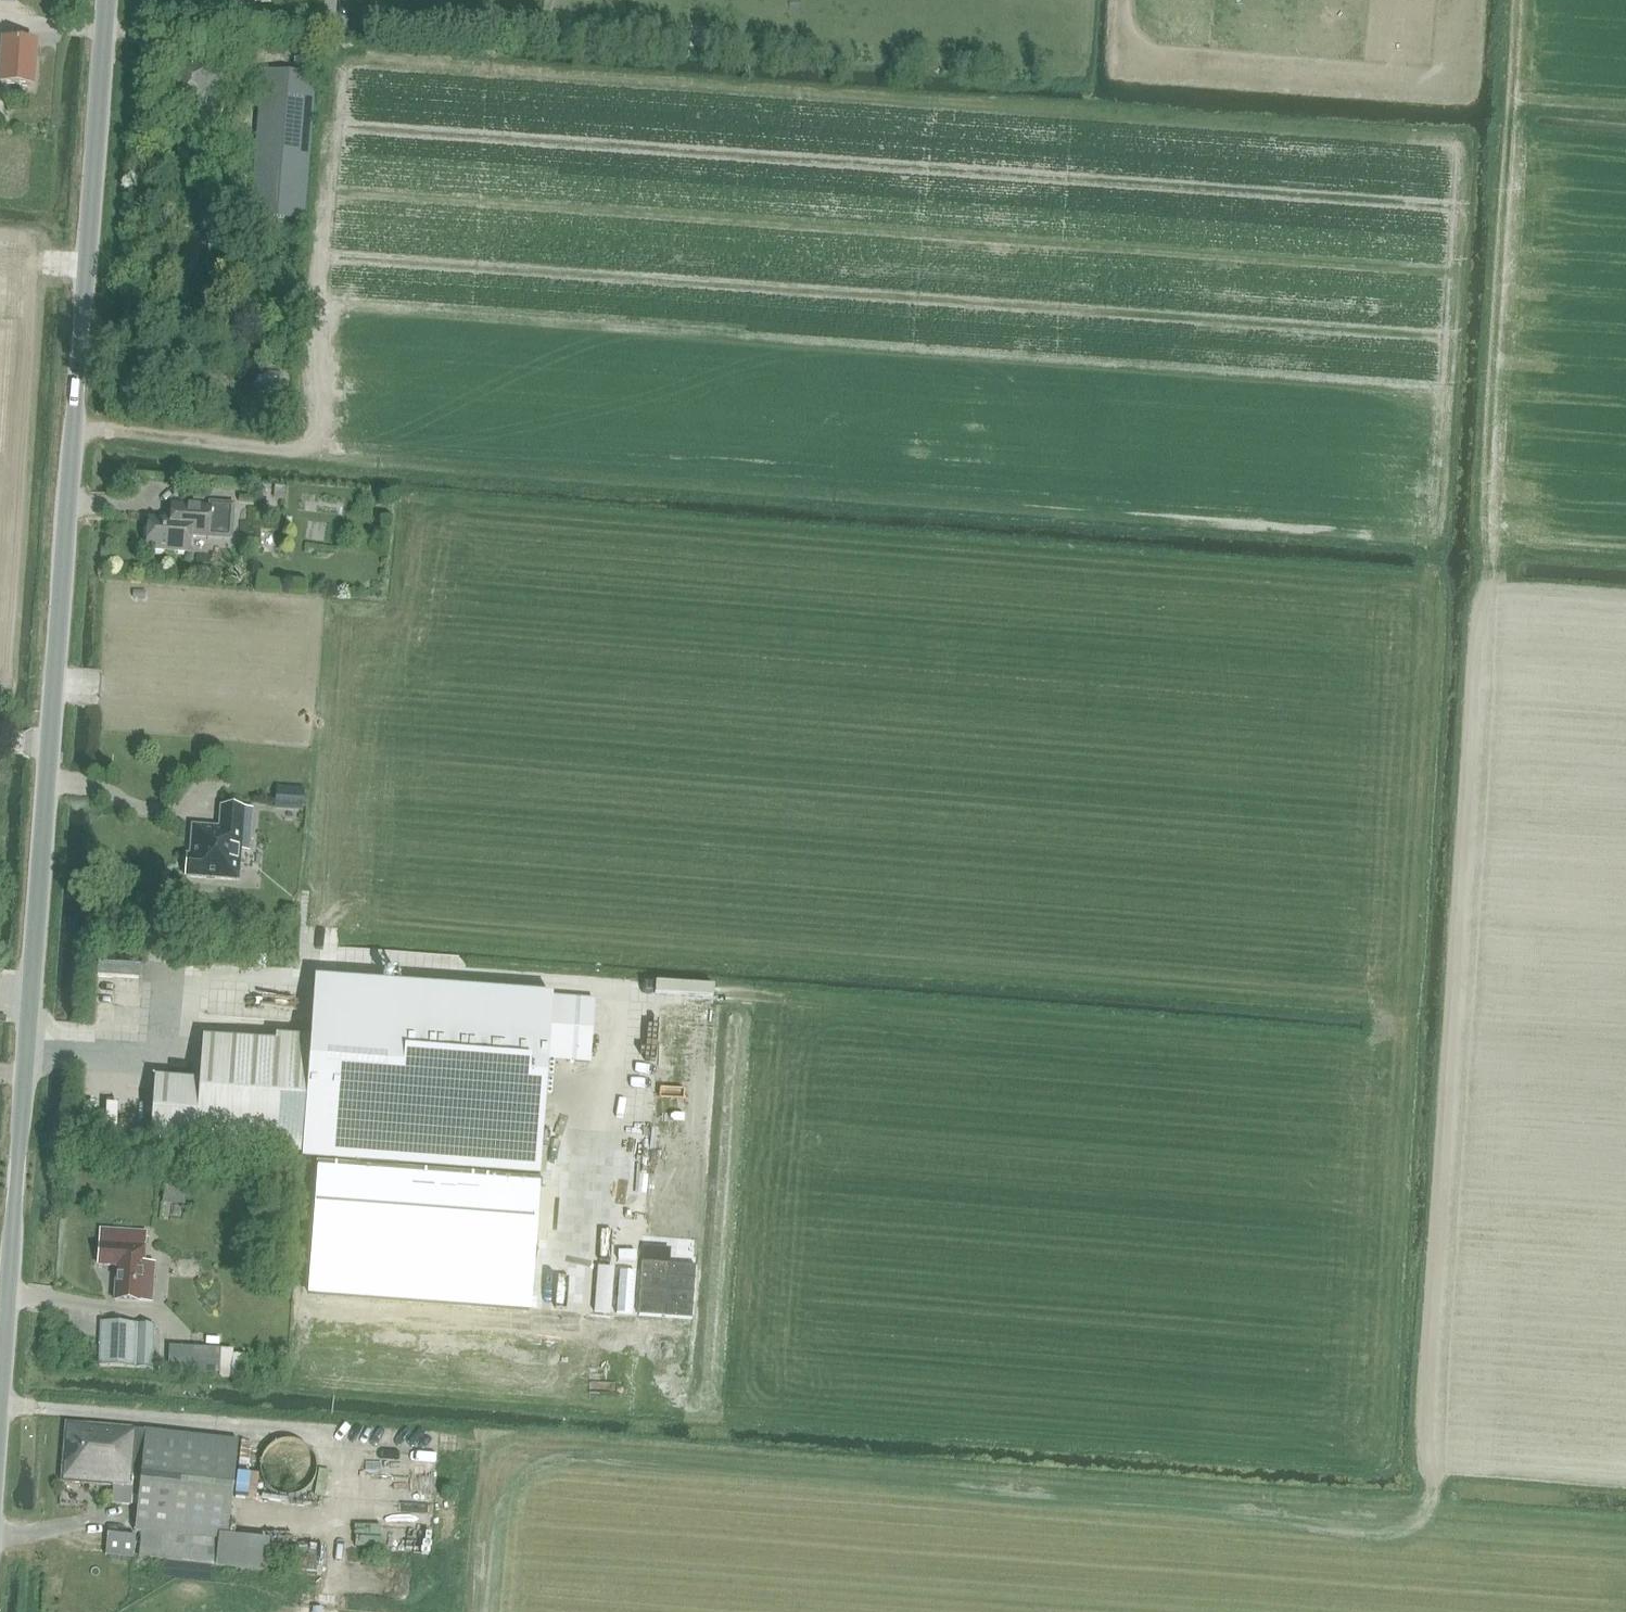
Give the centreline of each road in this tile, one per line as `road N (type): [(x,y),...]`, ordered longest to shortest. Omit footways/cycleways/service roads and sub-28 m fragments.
road 1 (unclassified): [(0,1450),(109,0)]

